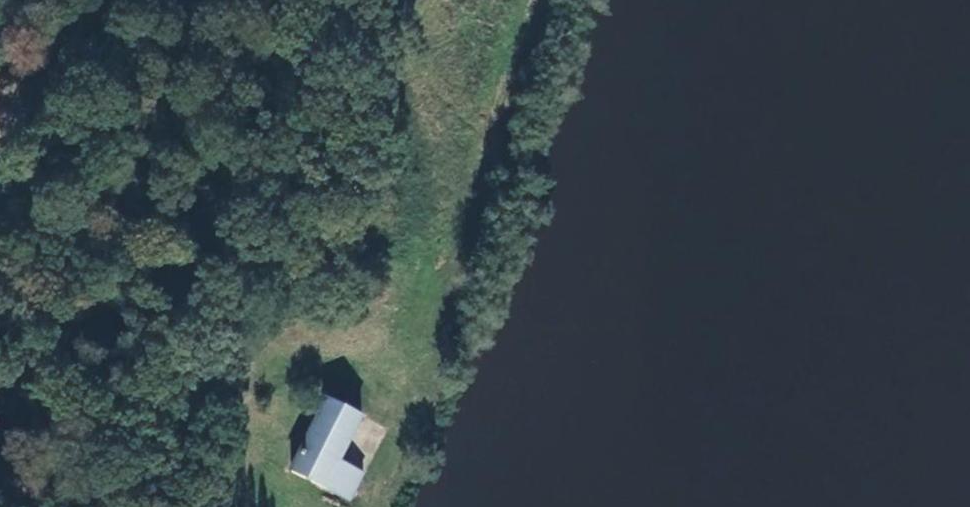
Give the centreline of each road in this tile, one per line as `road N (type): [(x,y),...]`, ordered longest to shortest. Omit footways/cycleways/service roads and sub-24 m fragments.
road 1 (track): [(0,146),(105,0)]

